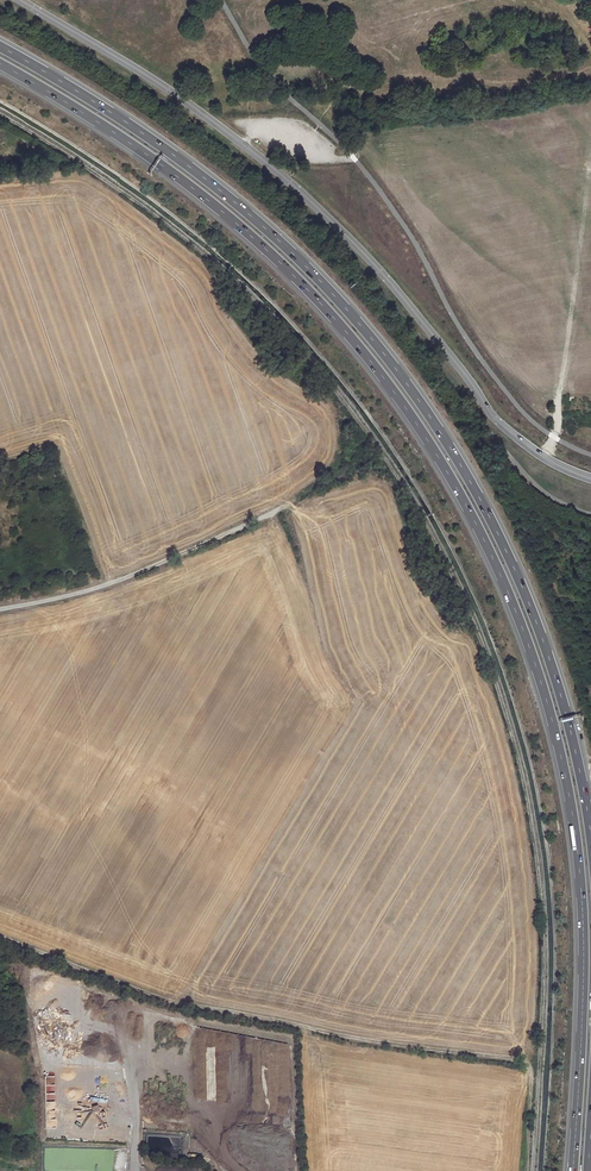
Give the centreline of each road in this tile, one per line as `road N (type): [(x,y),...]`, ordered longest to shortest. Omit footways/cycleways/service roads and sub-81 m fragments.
road 1 (trunk): [(0,64),(148,156),(293,275),(397,396),(478,527),(531,650),(572,810),(583,939),(573,1170)]
road 2 (trunk): [(590,838),(568,721),(535,619),(491,520),(410,387),(336,297),(236,203),(126,122),(0,46)]
road 3 (unclassified): [(590,478),(543,457),(498,423),(391,285),(299,192),(165,88),(18,0)]
road 4 (track): [(0,937),(183,1003),(522,1060),(531,1070),(526,1170)]
road 5 (unclassified): [(0,608),(148,569),(280,511)]

